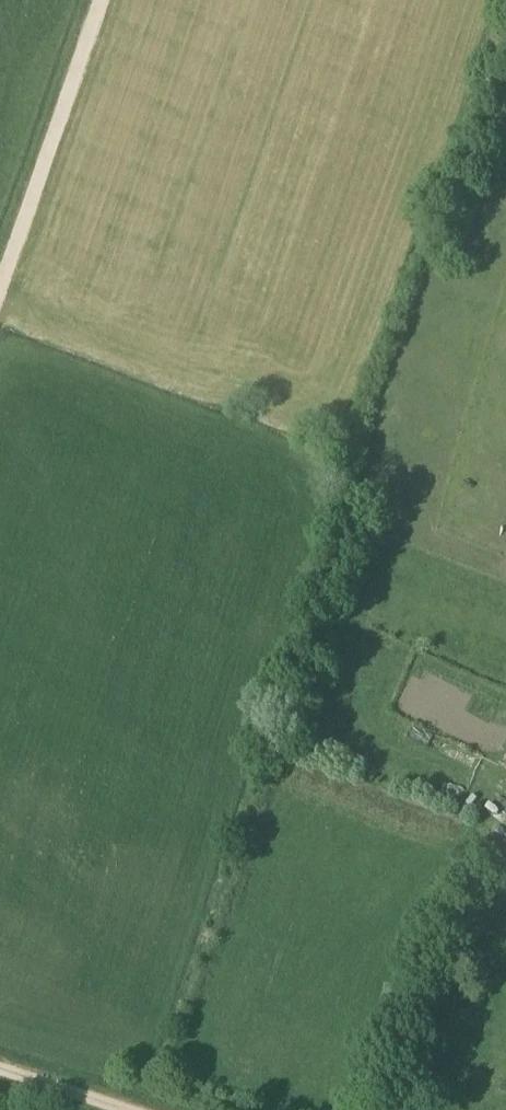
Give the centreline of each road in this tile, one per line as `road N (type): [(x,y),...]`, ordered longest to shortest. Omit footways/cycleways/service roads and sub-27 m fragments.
road 1 (track): [(0,267),(96,0)]
road 2 (track): [(126,1109),(0,1070)]

